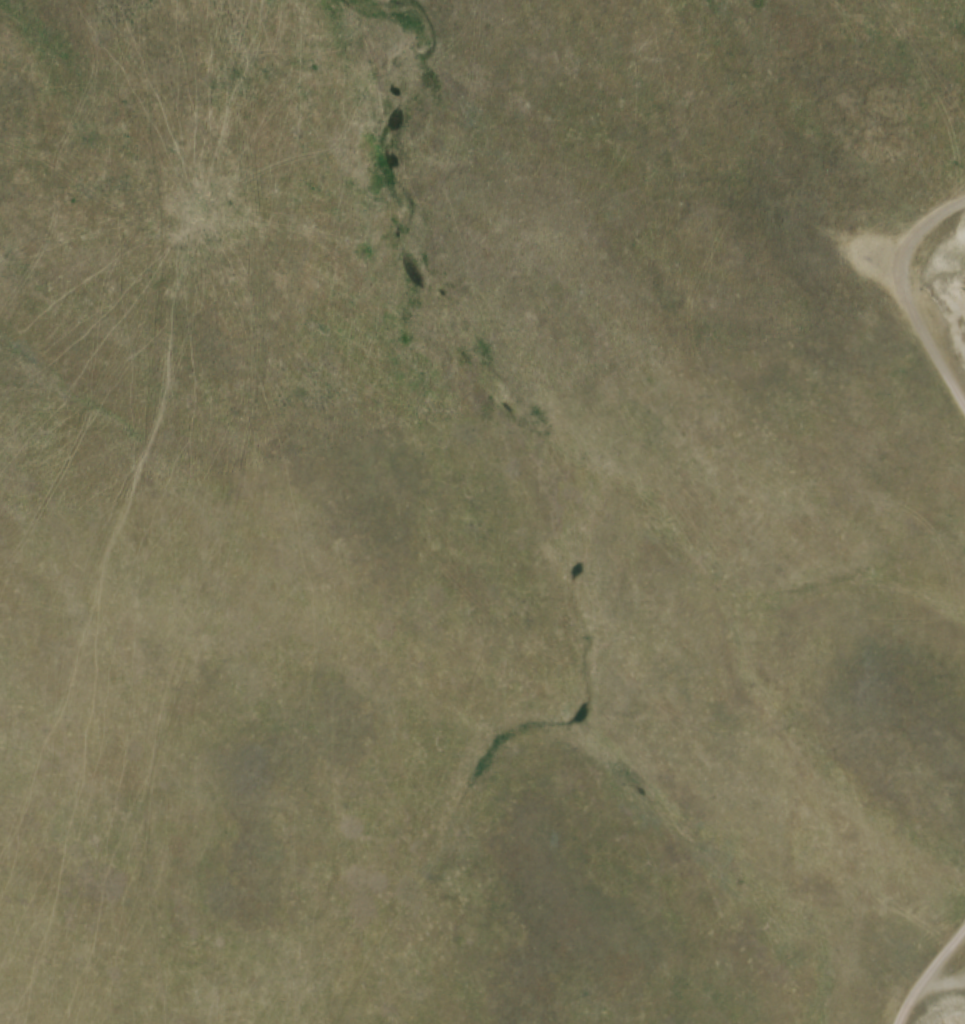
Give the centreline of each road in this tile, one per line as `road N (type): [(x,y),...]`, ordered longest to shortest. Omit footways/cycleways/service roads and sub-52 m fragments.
road 1 (track): [(964,400),(905,285),(928,224),(964,203)]
road 2 (track): [(890,1023),(964,924)]

